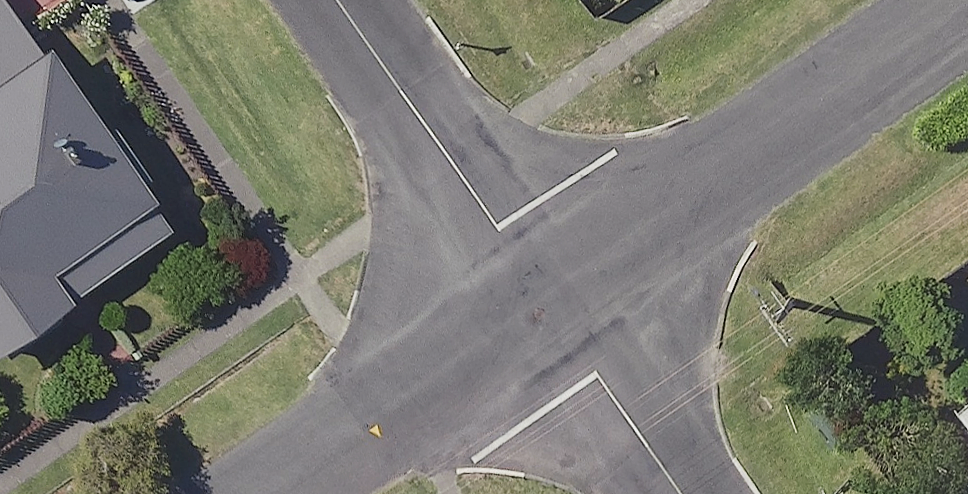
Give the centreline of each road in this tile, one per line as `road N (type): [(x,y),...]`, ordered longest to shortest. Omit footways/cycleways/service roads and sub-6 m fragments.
road 1 (residential): [(967,15),(549,311)]
road 2 (residential): [(331,0),(549,311)]
road 3 (residential): [(549,311),(288,493)]
road 4 (residential): [(549,311),(677,493)]

